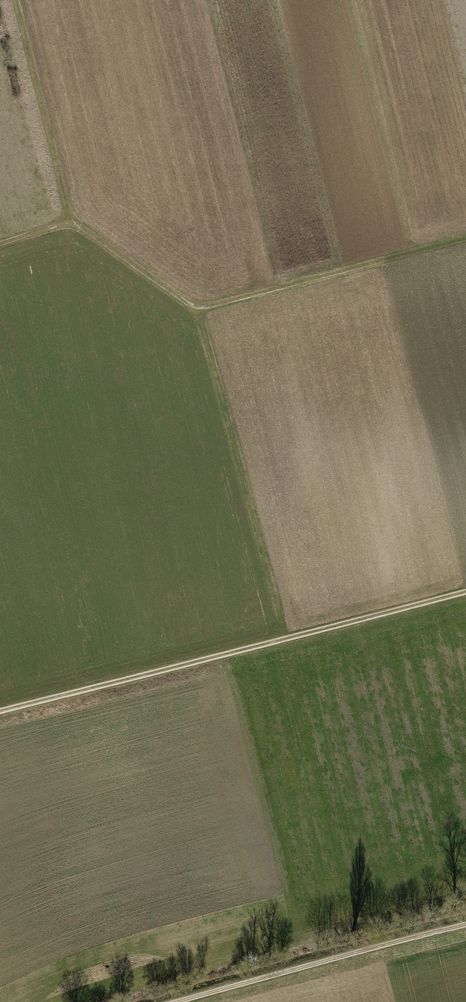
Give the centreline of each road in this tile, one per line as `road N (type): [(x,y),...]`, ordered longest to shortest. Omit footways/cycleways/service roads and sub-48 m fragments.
road 1 (track): [(0,245),(71,221),(197,309),(465,239)]
road 2 (track): [(0,712),(465,593)]
road 3 (track): [(197,309),(287,638)]
road 4 (track): [(465,922),(172,1001)]
road 5 (track): [(15,0),(71,221)]

